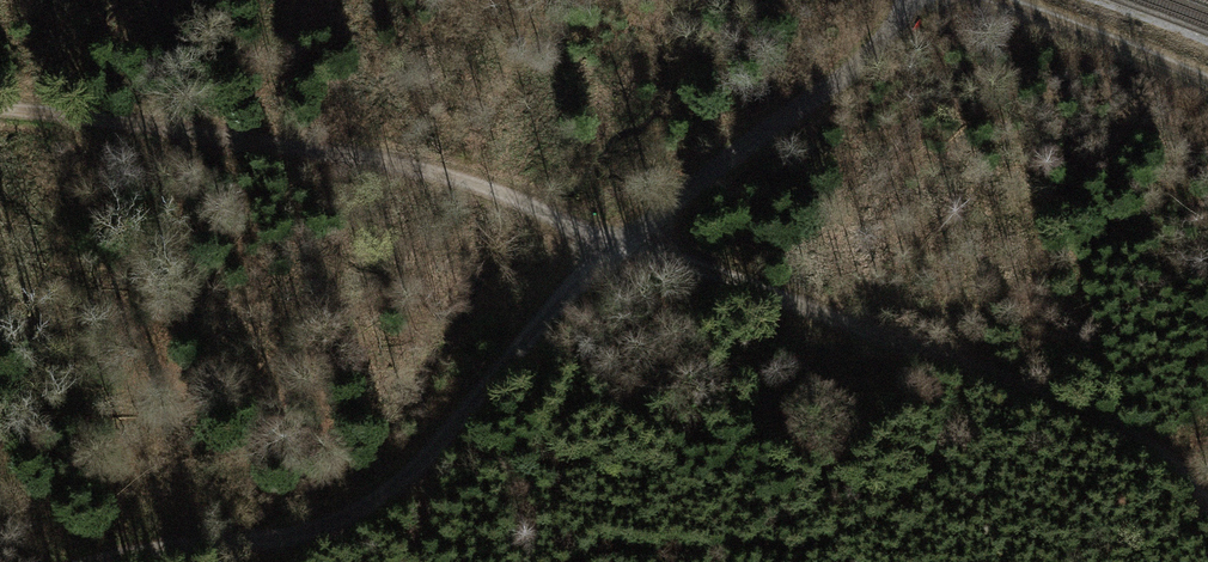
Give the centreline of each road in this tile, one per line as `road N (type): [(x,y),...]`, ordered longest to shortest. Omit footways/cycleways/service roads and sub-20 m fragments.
road 1 (track): [(0,109),(458,175),(588,232),(1101,418),(1156,448),(1207,499)]
road 2 (track): [(906,0),(854,64),(614,242),(393,489),(283,538),(99,561)]
road 3 (track): [(1003,0),(1207,82)]

